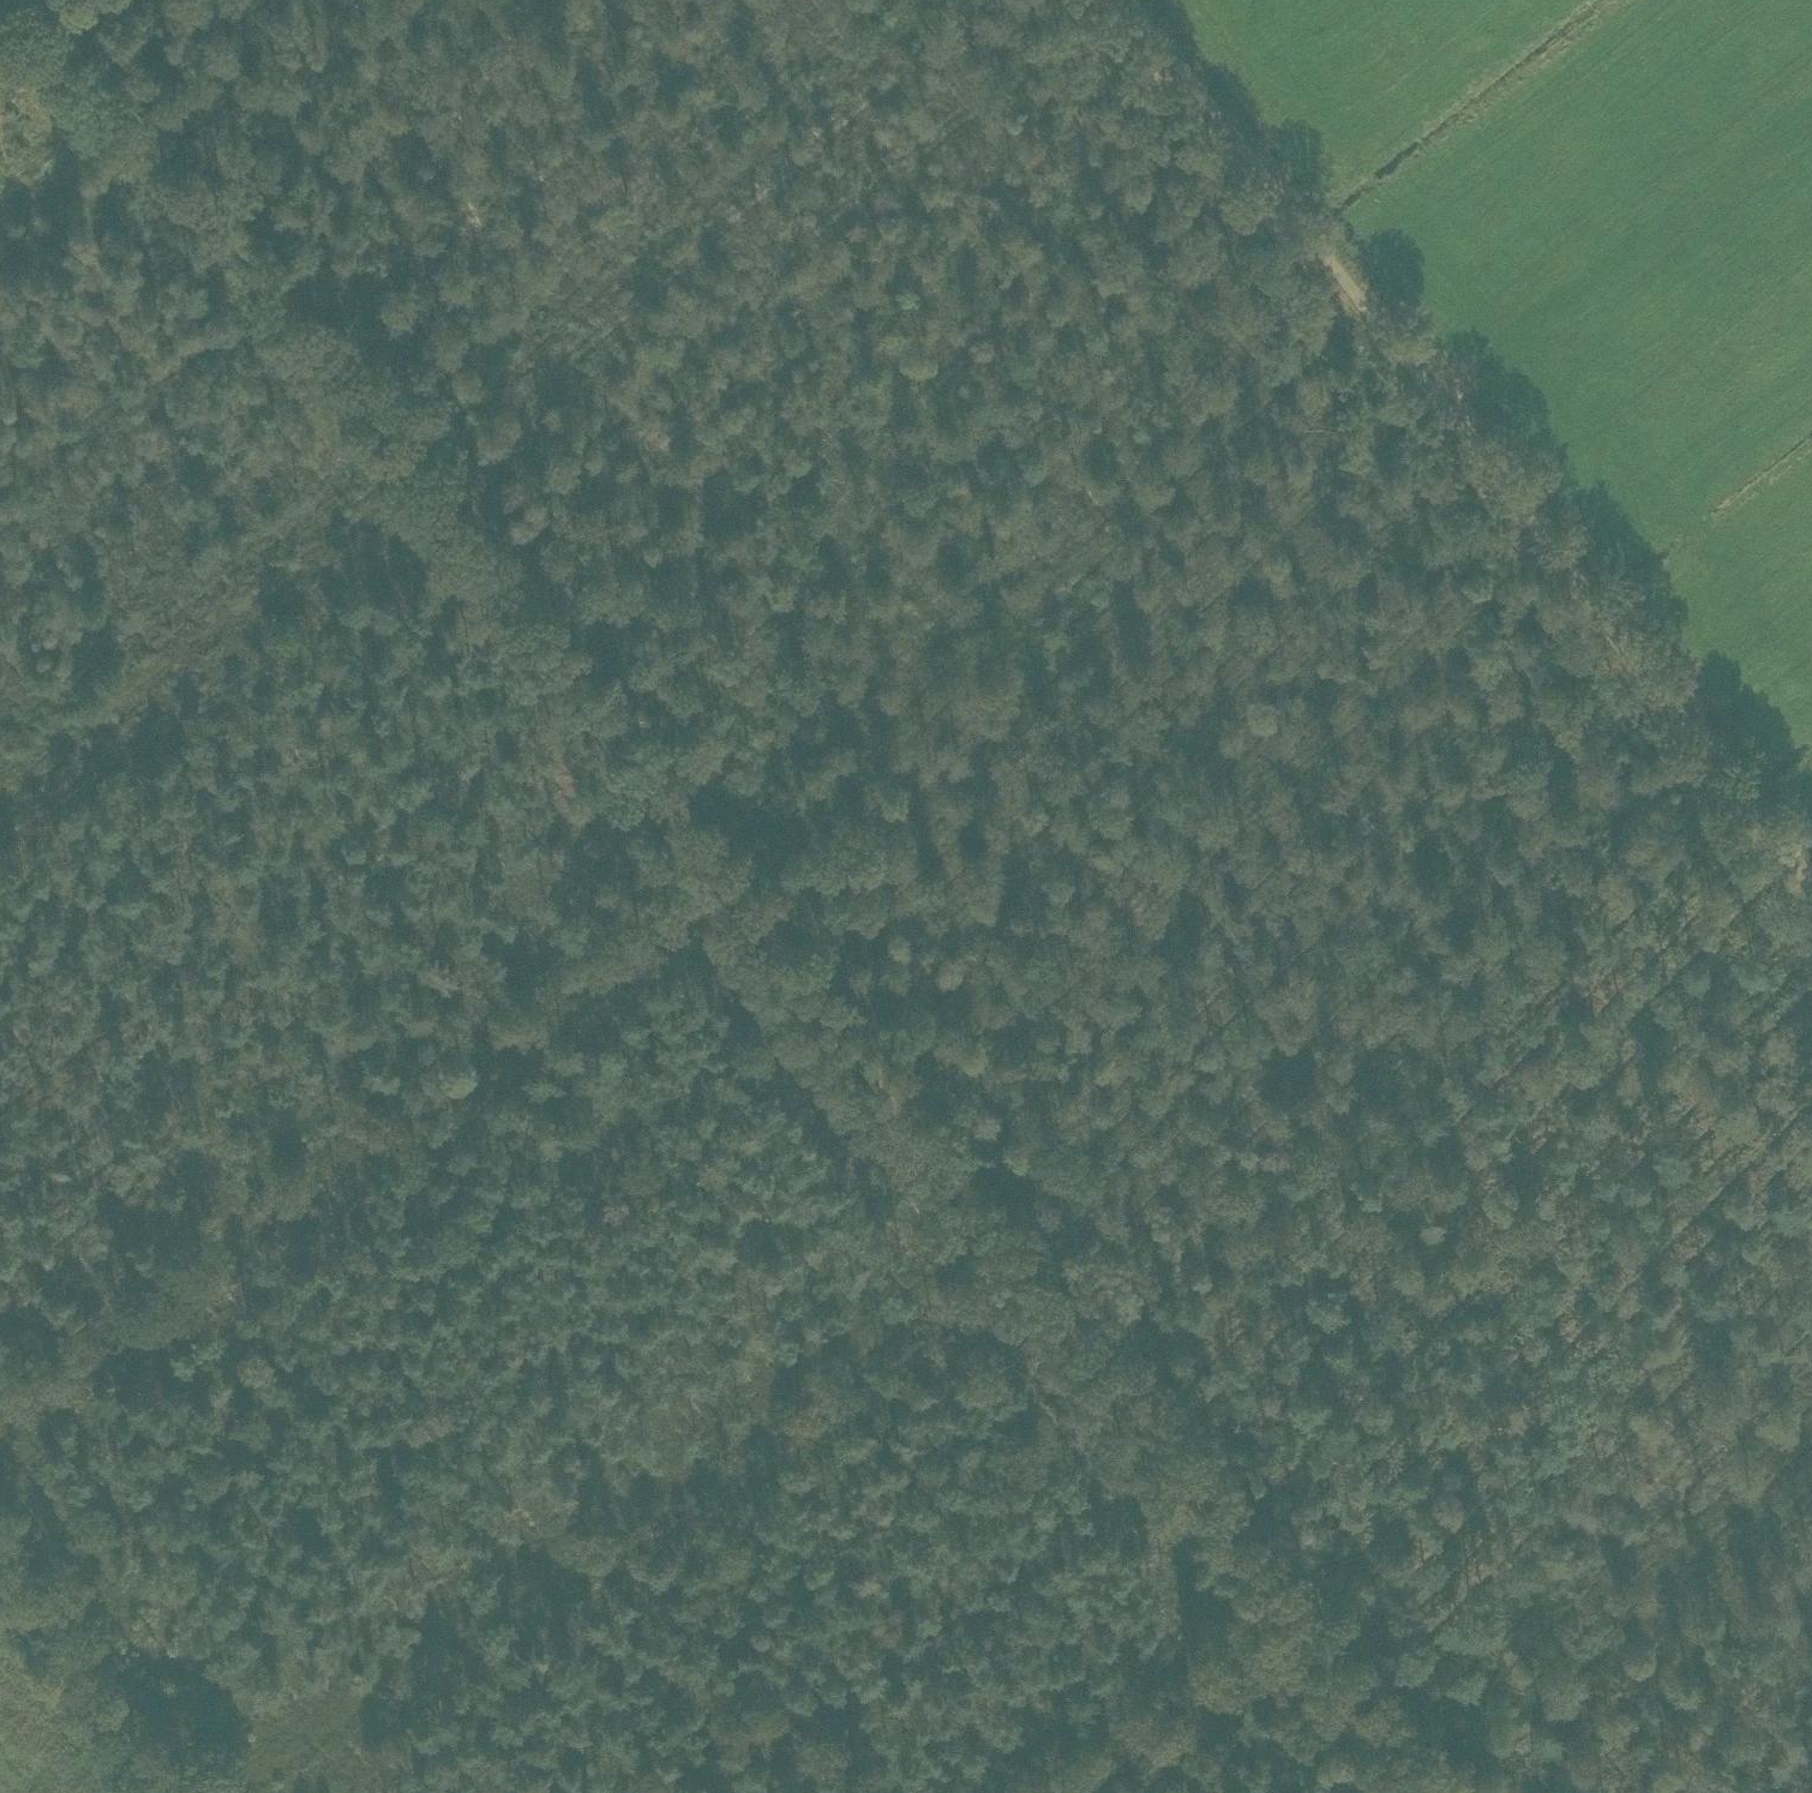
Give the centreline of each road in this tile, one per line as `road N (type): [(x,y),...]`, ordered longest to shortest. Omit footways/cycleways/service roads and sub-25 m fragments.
road 1 (track): [(1811,861),(1144,0)]
road 2 (track): [(178,1792),(0,1558)]

